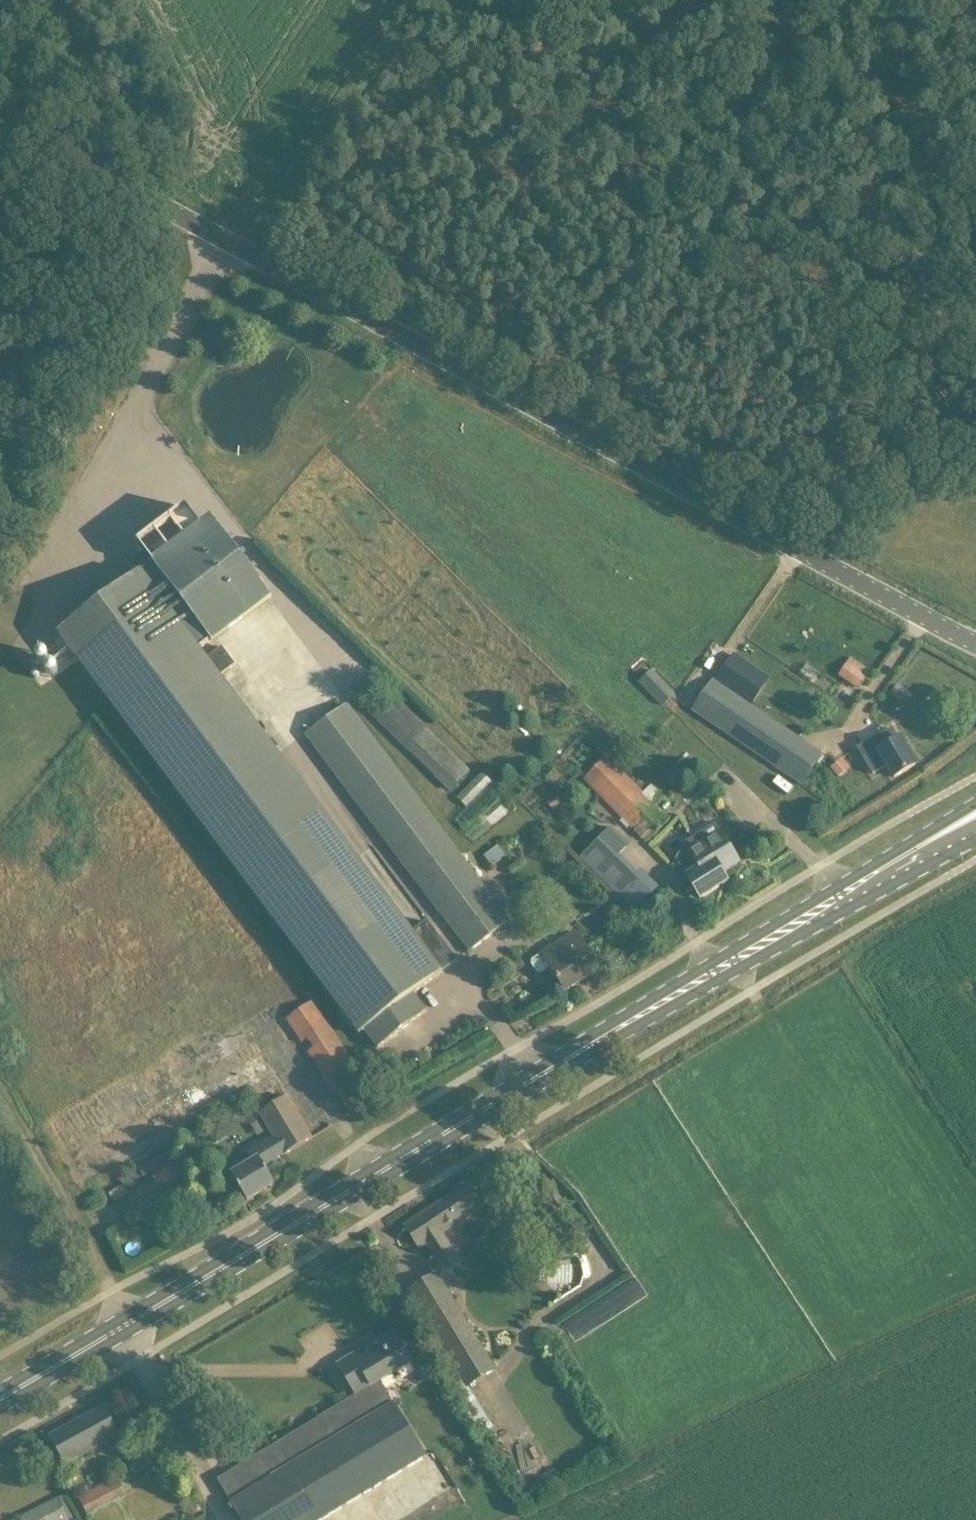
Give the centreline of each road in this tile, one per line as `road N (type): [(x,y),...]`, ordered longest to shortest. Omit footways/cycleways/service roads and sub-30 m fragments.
road 1 (primary): [(0,1397),(958,829)]
road 2 (unclassified): [(975,647),(0,123)]
road 3 (track): [(975,326),(821,565)]
road 4 (track): [(0,1090),(129,1322)]

